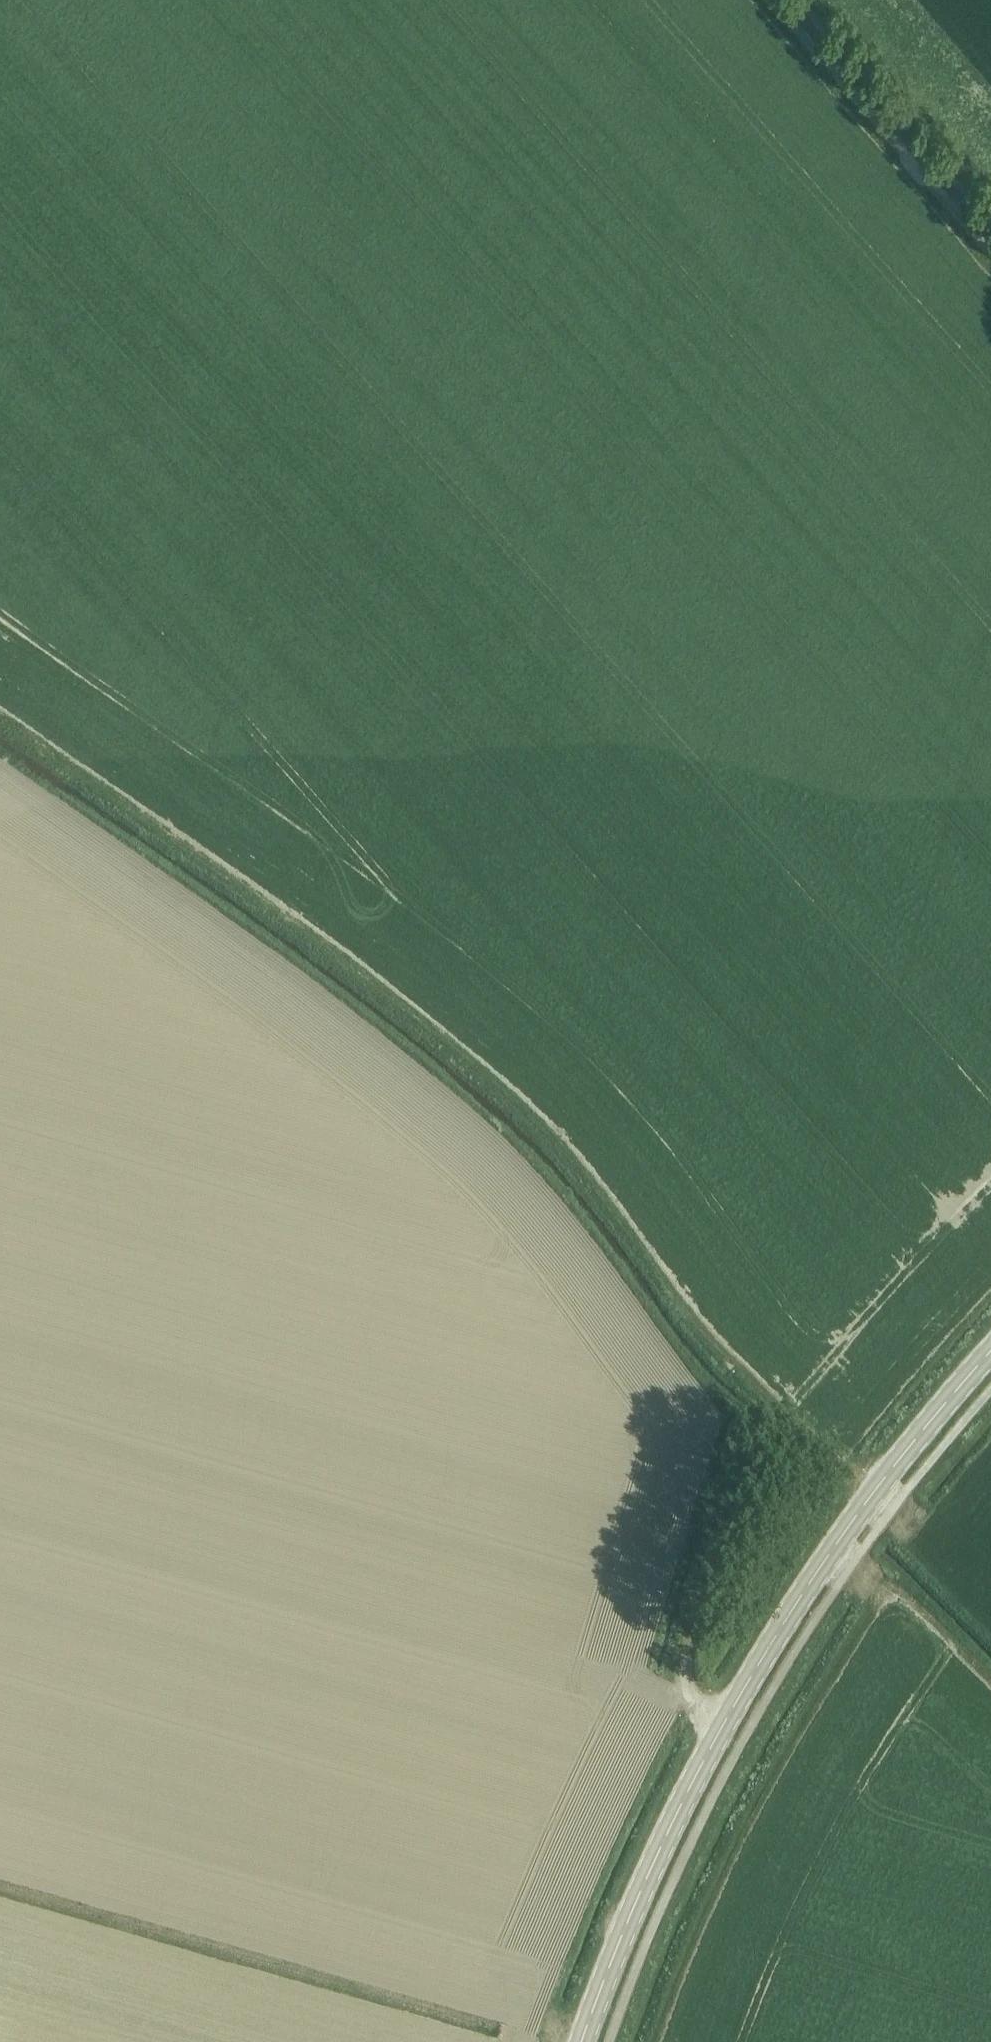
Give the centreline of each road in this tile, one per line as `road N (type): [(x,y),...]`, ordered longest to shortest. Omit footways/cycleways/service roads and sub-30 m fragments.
road 1 (secondary): [(990,1350),(847,1529),(760,1661),(658,1853),(581,2041)]
road 2 (unclassified): [(990,235),(786,0)]

